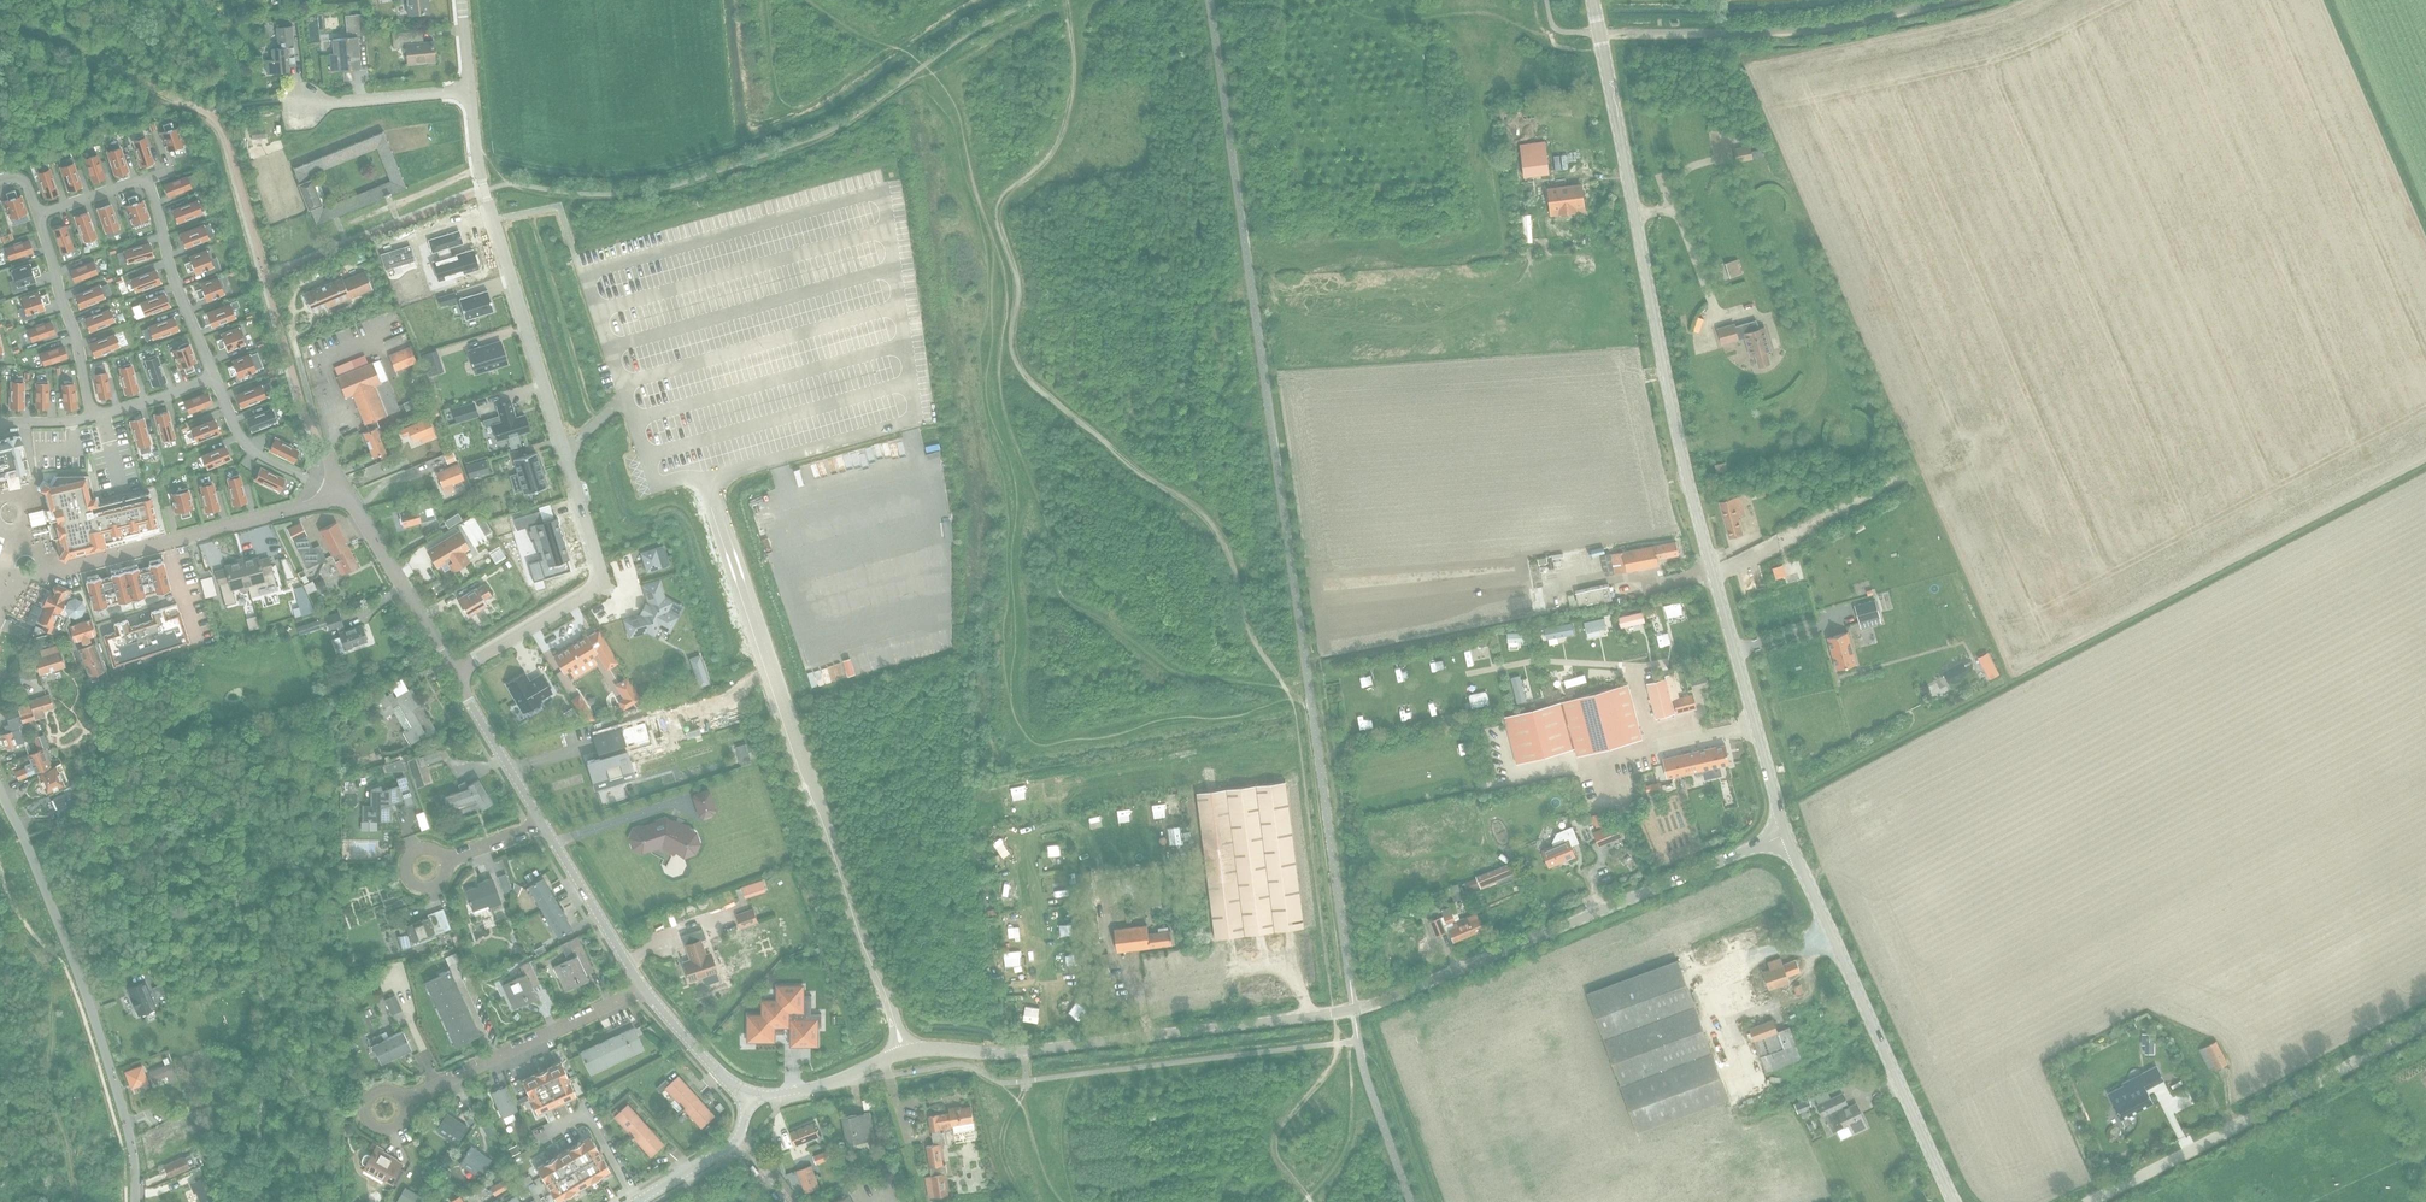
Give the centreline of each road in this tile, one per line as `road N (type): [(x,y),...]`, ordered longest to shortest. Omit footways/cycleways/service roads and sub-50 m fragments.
road 1 (unclassified): [(748,1098),(843,1078),(919,1048),(1002,1053),(1355,1009),(1787,833)]
road 2 (tertiary): [(1787,833),(1690,493),(1593,0)]
road 3 (unclassified): [(461,667),(599,579),(477,160),(469,90)]
road 4 (residential): [(461,667),(353,506),(337,495),(29,575),(0,600)]
road 5 (residential): [(0,790),(86,994),(128,1129),(135,1201)]
road 6 (tertiary): [(1955,1201),(1787,833)]
road 7 (unclassified): [(2086,1201),(2425,1023)]
road 8 (residential): [(405,1104),(644,989)]
road 9 (unclassified): [(644,989),(542,823)]
road 10 (unclassified): [(542,823),(466,695),(461,667)]
road 11 (residential): [(301,106),(469,90)]
road 12 (track): [(1022,1051),(1025,1092),(1001,1139),(1028,1201)]
road 13 (unclassified): [(748,1098),(644,989)]

